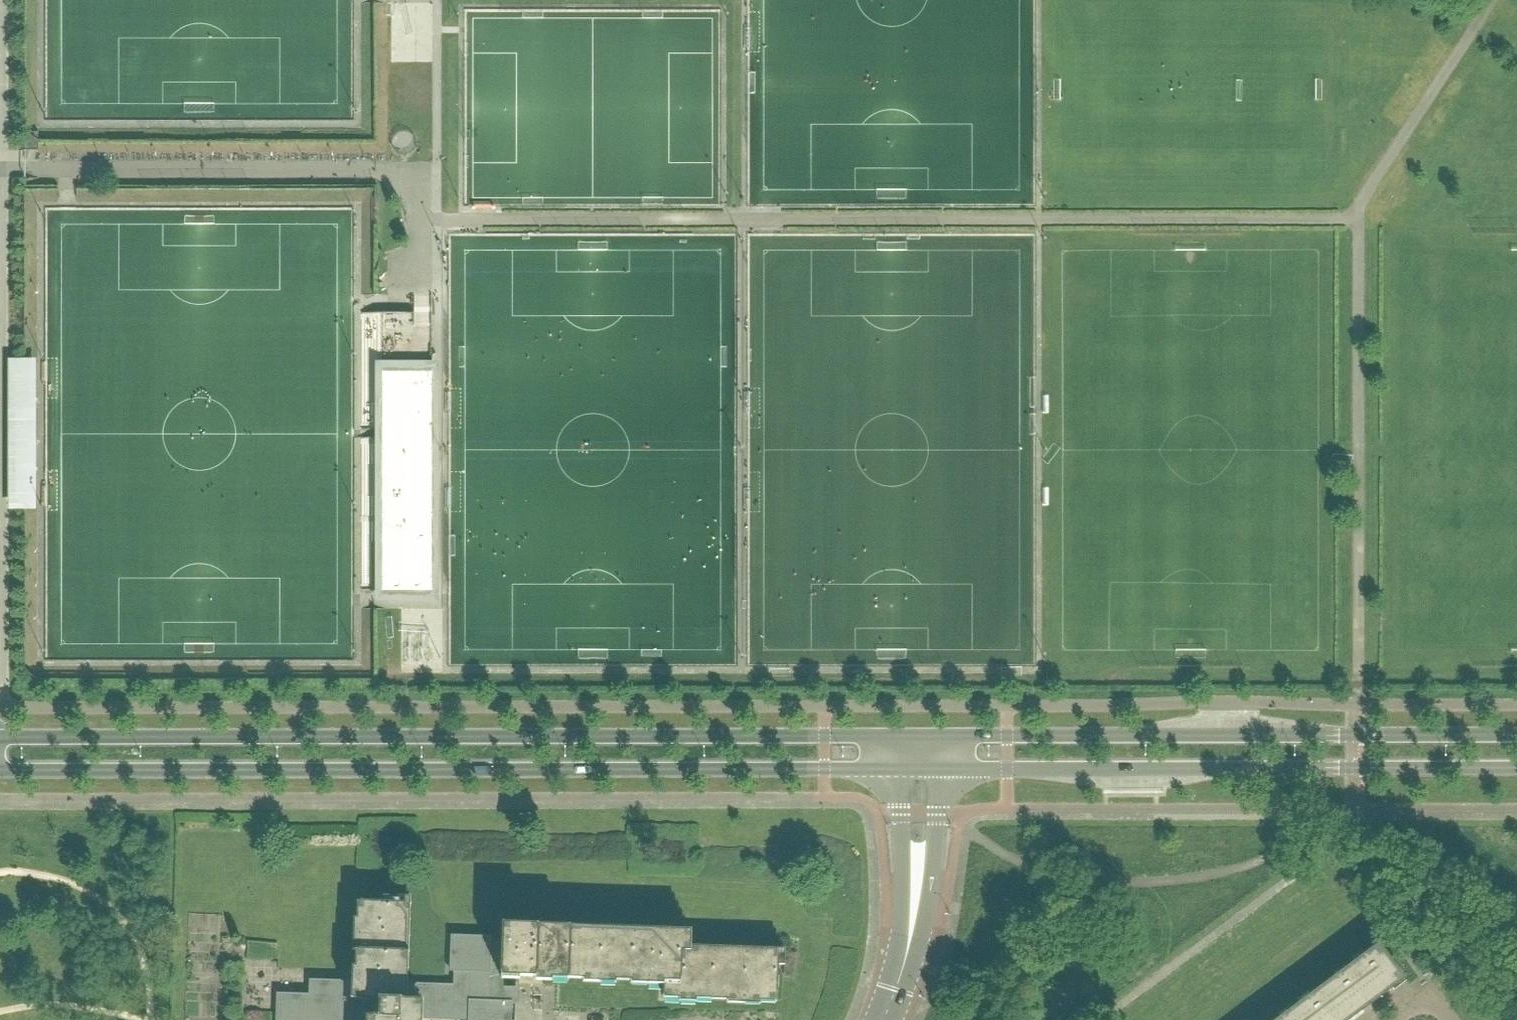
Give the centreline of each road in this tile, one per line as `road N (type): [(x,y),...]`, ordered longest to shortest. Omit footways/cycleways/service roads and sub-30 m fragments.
road 1 (secondary): [(917,738),(0,736)]
road 2 (secondary): [(0,770),(916,769)]
road 3 (secondary): [(916,769),(1516,768)]
road 4 (secondary): [(1516,736),(917,738)]
road 5 (unclassified): [(881,1019),(912,923),(916,769)]

